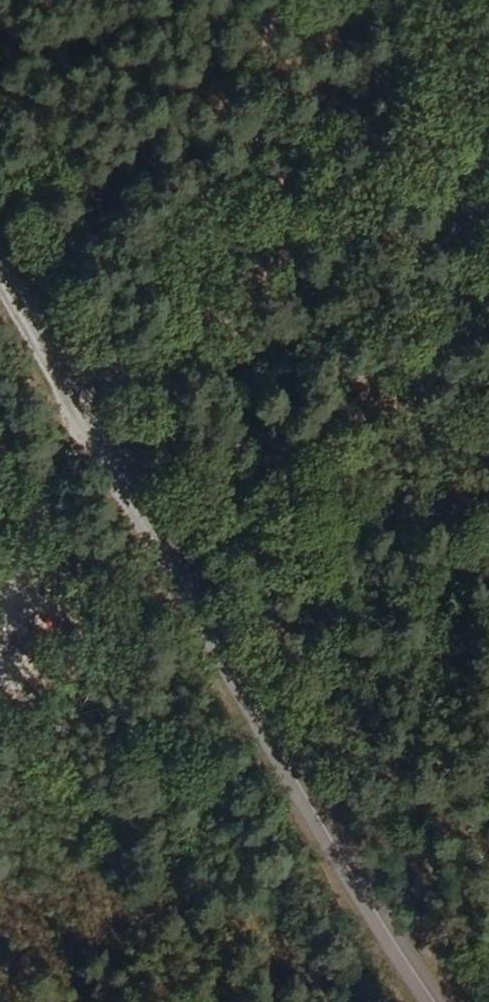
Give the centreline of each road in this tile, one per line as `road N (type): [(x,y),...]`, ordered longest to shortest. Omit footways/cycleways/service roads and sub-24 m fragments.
road 1 (secondary): [(0,277),(435,1001)]
road 2 (track): [(0,607),(30,544),(99,449),(287,102),(351,0)]

